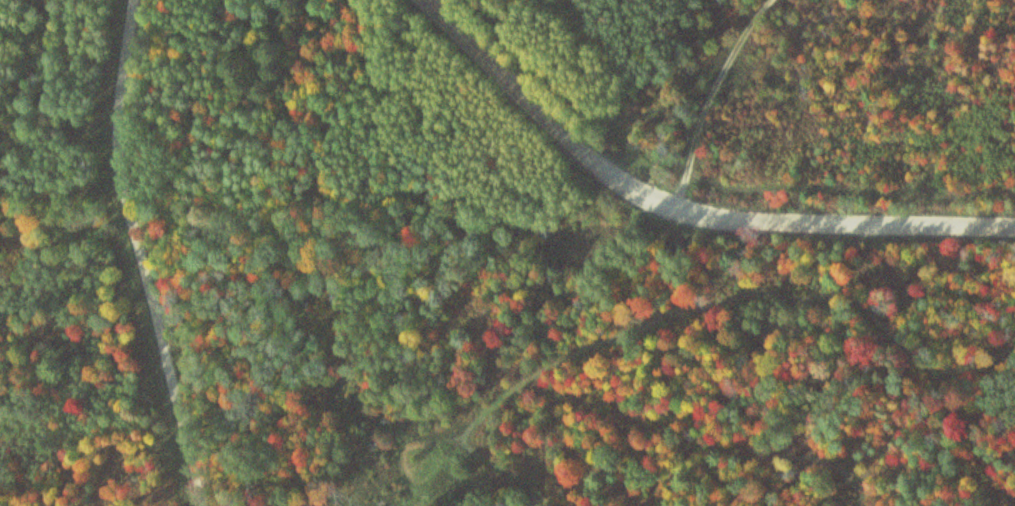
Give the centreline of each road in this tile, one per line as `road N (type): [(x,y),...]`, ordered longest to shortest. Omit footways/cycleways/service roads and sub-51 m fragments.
road 1 (residential): [(1014,225),(771,225),(656,207),(607,176),(422,0)]
road 2 (residential): [(198,505),(118,187),(116,67),(126,0)]
road 3 (track): [(671,210),(727,65),(773,0)]

